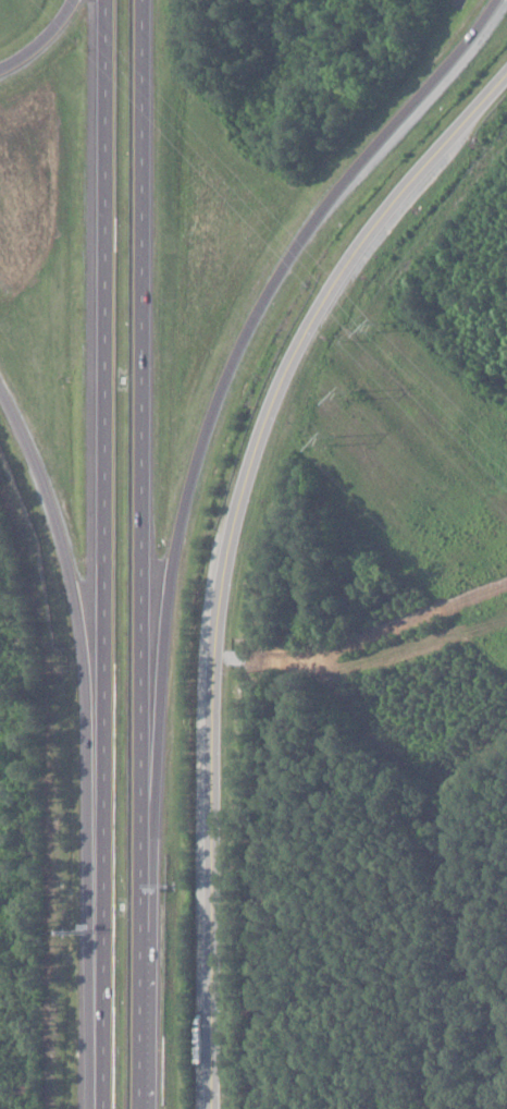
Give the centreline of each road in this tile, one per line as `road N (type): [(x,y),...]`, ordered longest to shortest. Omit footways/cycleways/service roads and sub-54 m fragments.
road 1 (motorway): [(106,0),(96,1108)]
road 2 (motorway): [(144,1108),(144,0)]
road 3 (residential): [(222,1108),(232,647),(256,495),(301,357),(343,279),(506,86)]
road 4 (motorway): [(144,783),(172,561),(226,369),(306,229),(498,0)]
road 5 (motorway): [(0,389),(44,484),(78,616),(95,767)]

